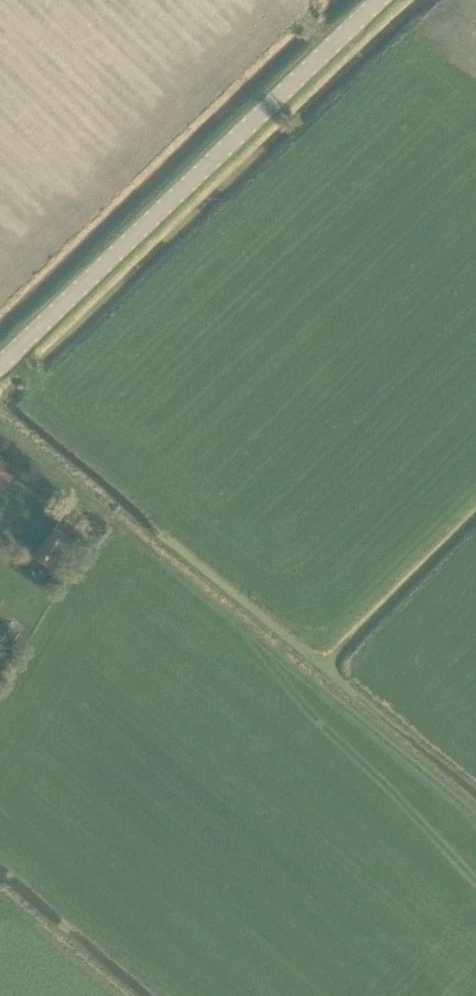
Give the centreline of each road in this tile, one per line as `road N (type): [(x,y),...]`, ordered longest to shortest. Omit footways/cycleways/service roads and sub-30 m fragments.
road 1 (tertiary): [(0,367),(378,0)]

